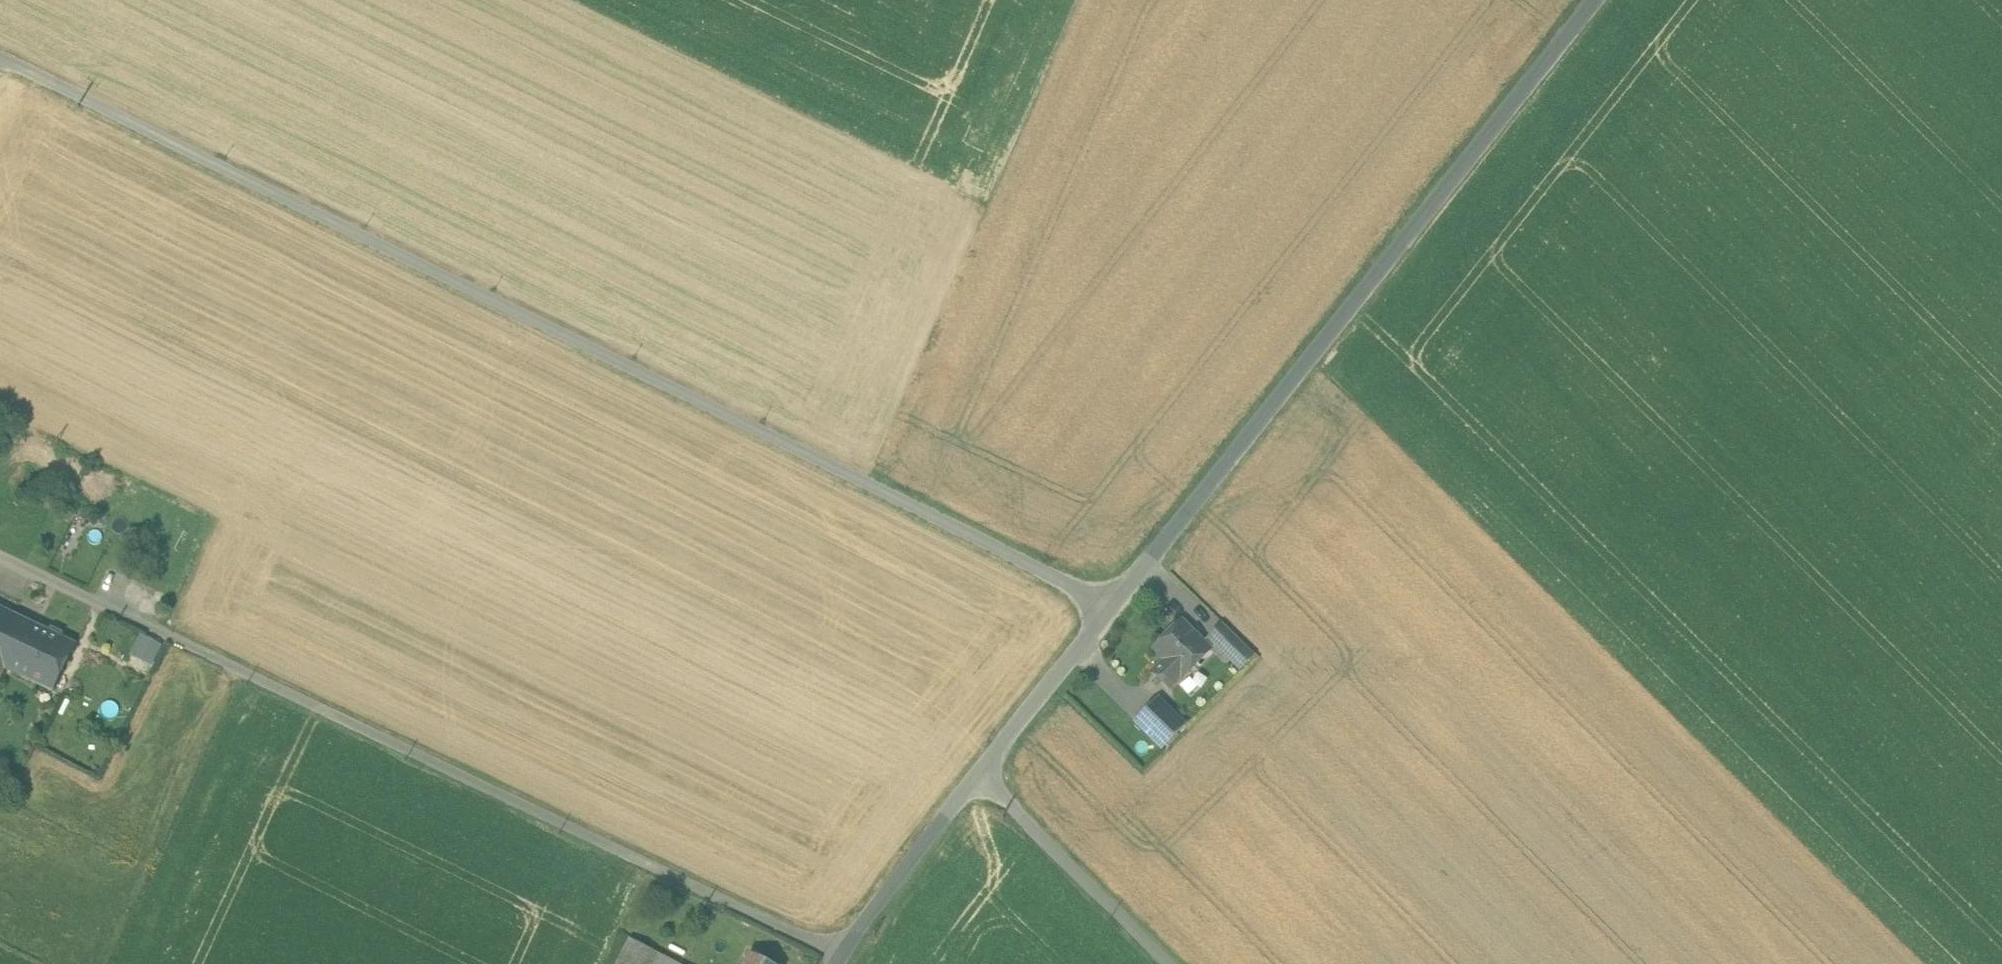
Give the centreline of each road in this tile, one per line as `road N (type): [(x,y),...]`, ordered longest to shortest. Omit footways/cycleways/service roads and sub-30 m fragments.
road 1 (unclassified): [(1116,605),(0,57)]
road 2 (track): [(843,955),(0,555)]
road 3 (unclassified): [(1593,0),(1116,605)]
road 4 (unclassified): [(1166,963),(980,772)]
road 5 (unclassified): [(980,772),(838,963)]
road 6 (unclassified): [(1116,605),(980,772)]

